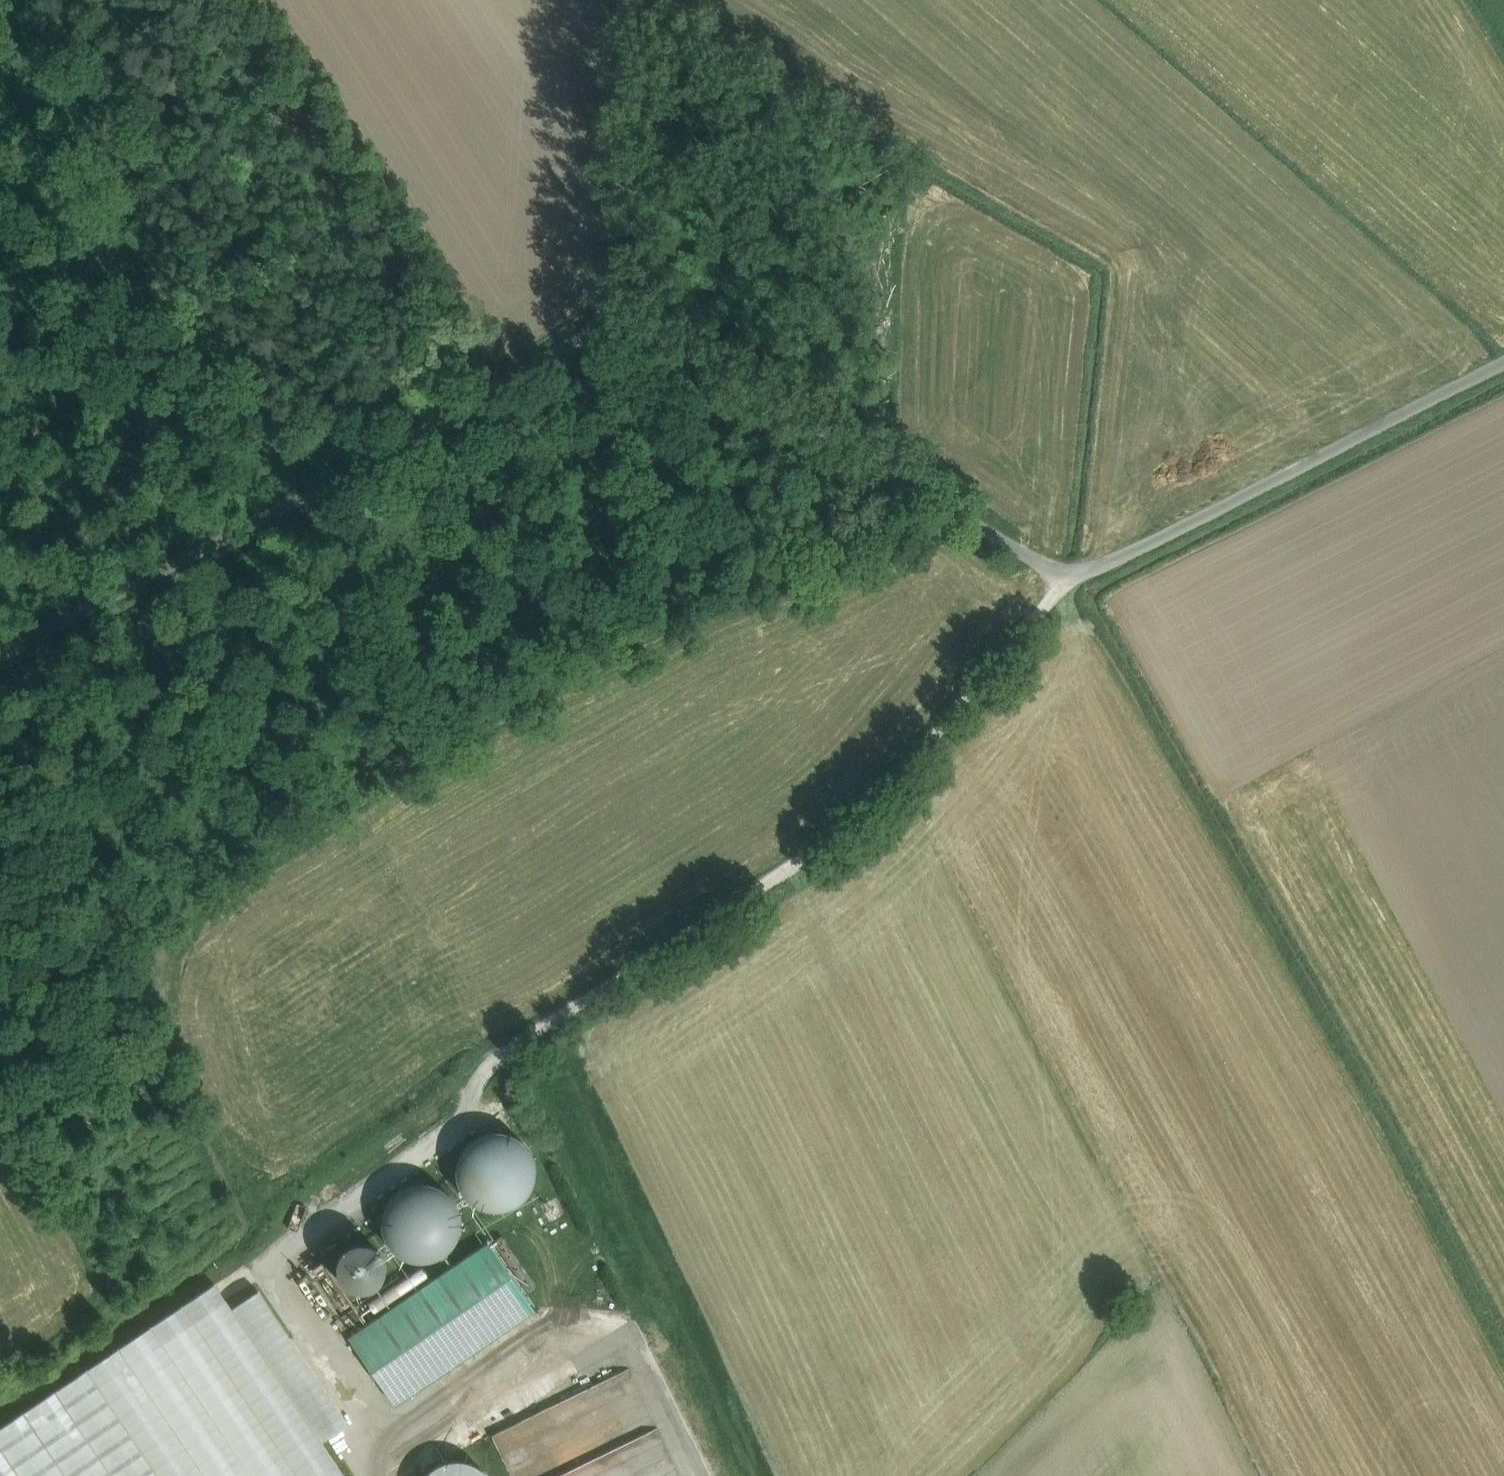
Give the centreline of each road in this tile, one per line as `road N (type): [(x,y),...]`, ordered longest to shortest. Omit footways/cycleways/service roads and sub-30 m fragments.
road 1 (track): [(0,663),(229,547),(601,327),(646,326),(1061,578),(1503,359)]

